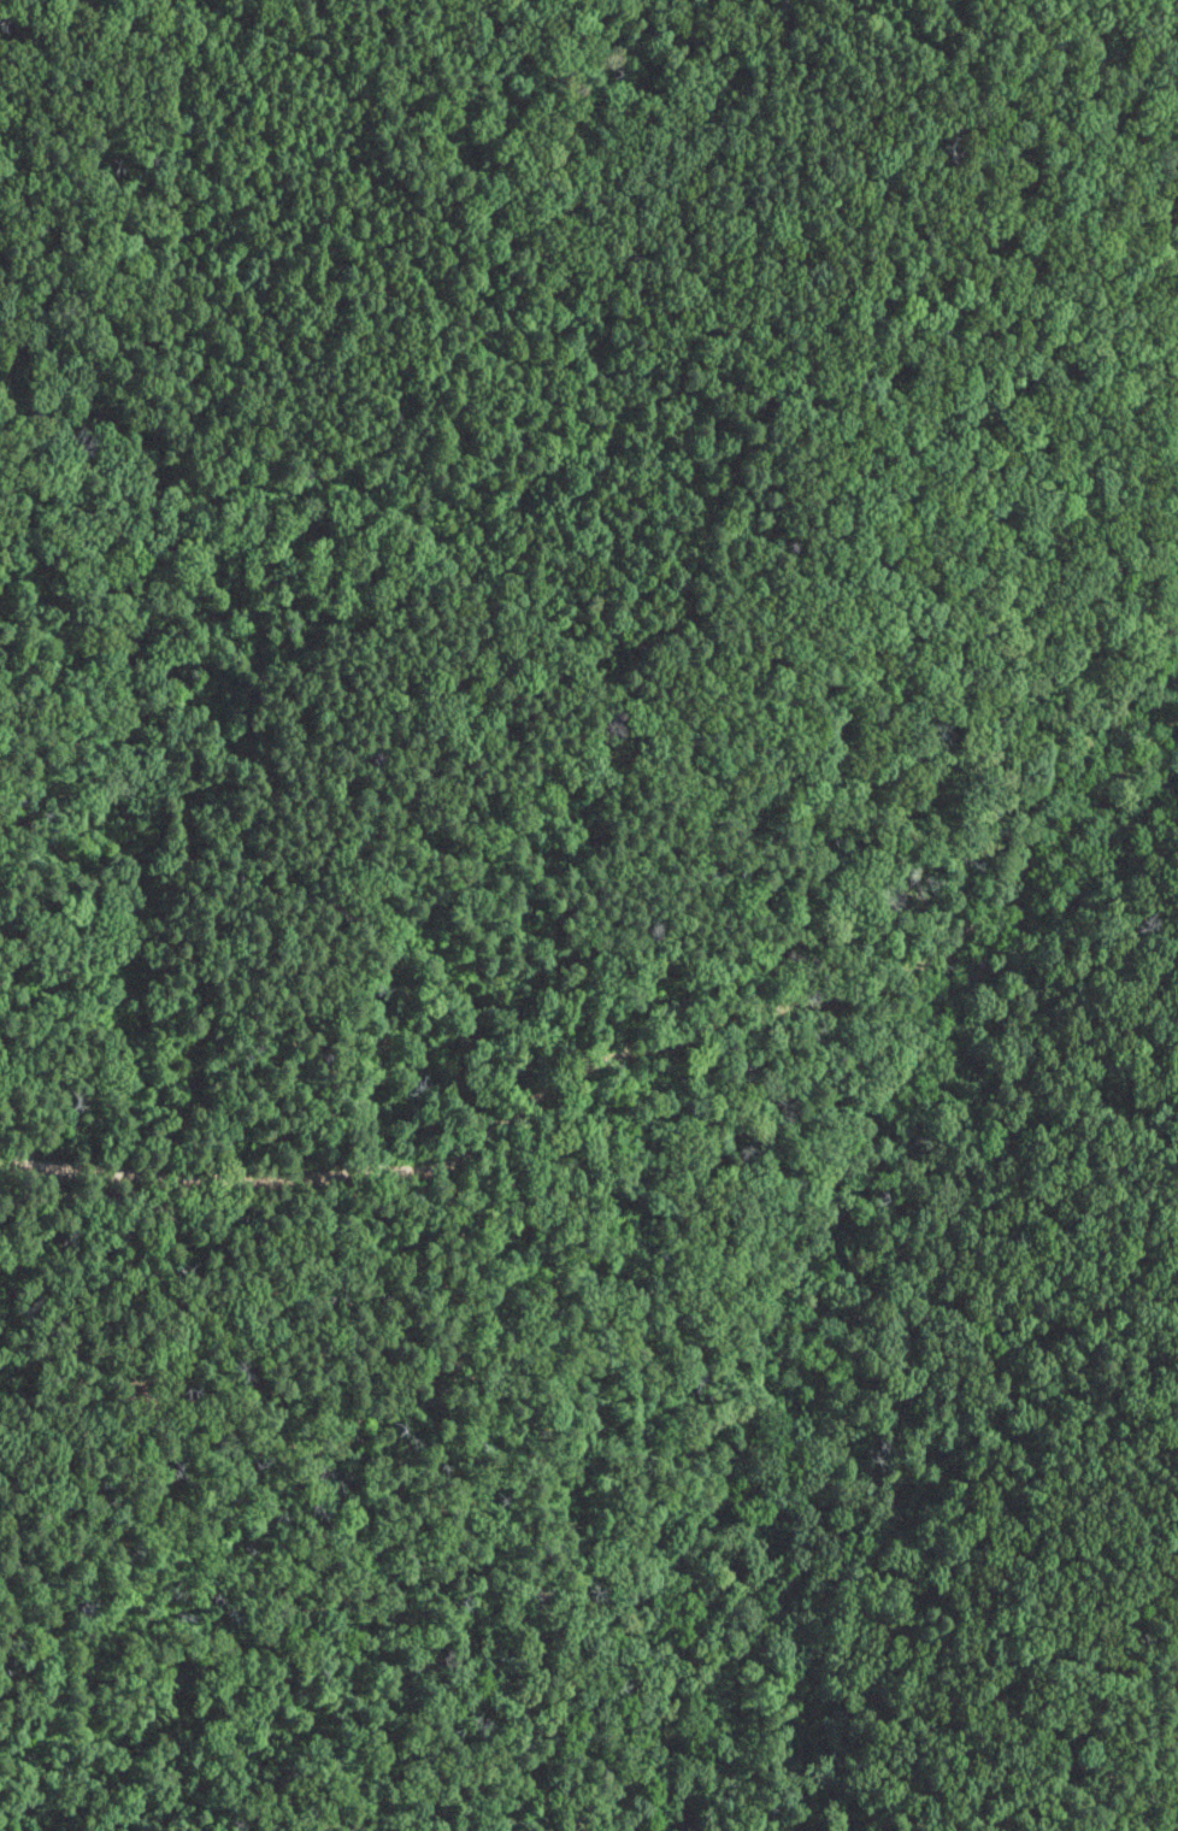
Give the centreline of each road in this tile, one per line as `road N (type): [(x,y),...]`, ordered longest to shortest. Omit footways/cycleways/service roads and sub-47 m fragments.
road 1 (residential): [(0,1156),(317,1183),(459,1161),(606,1060),(930,973),(1177,721)]

